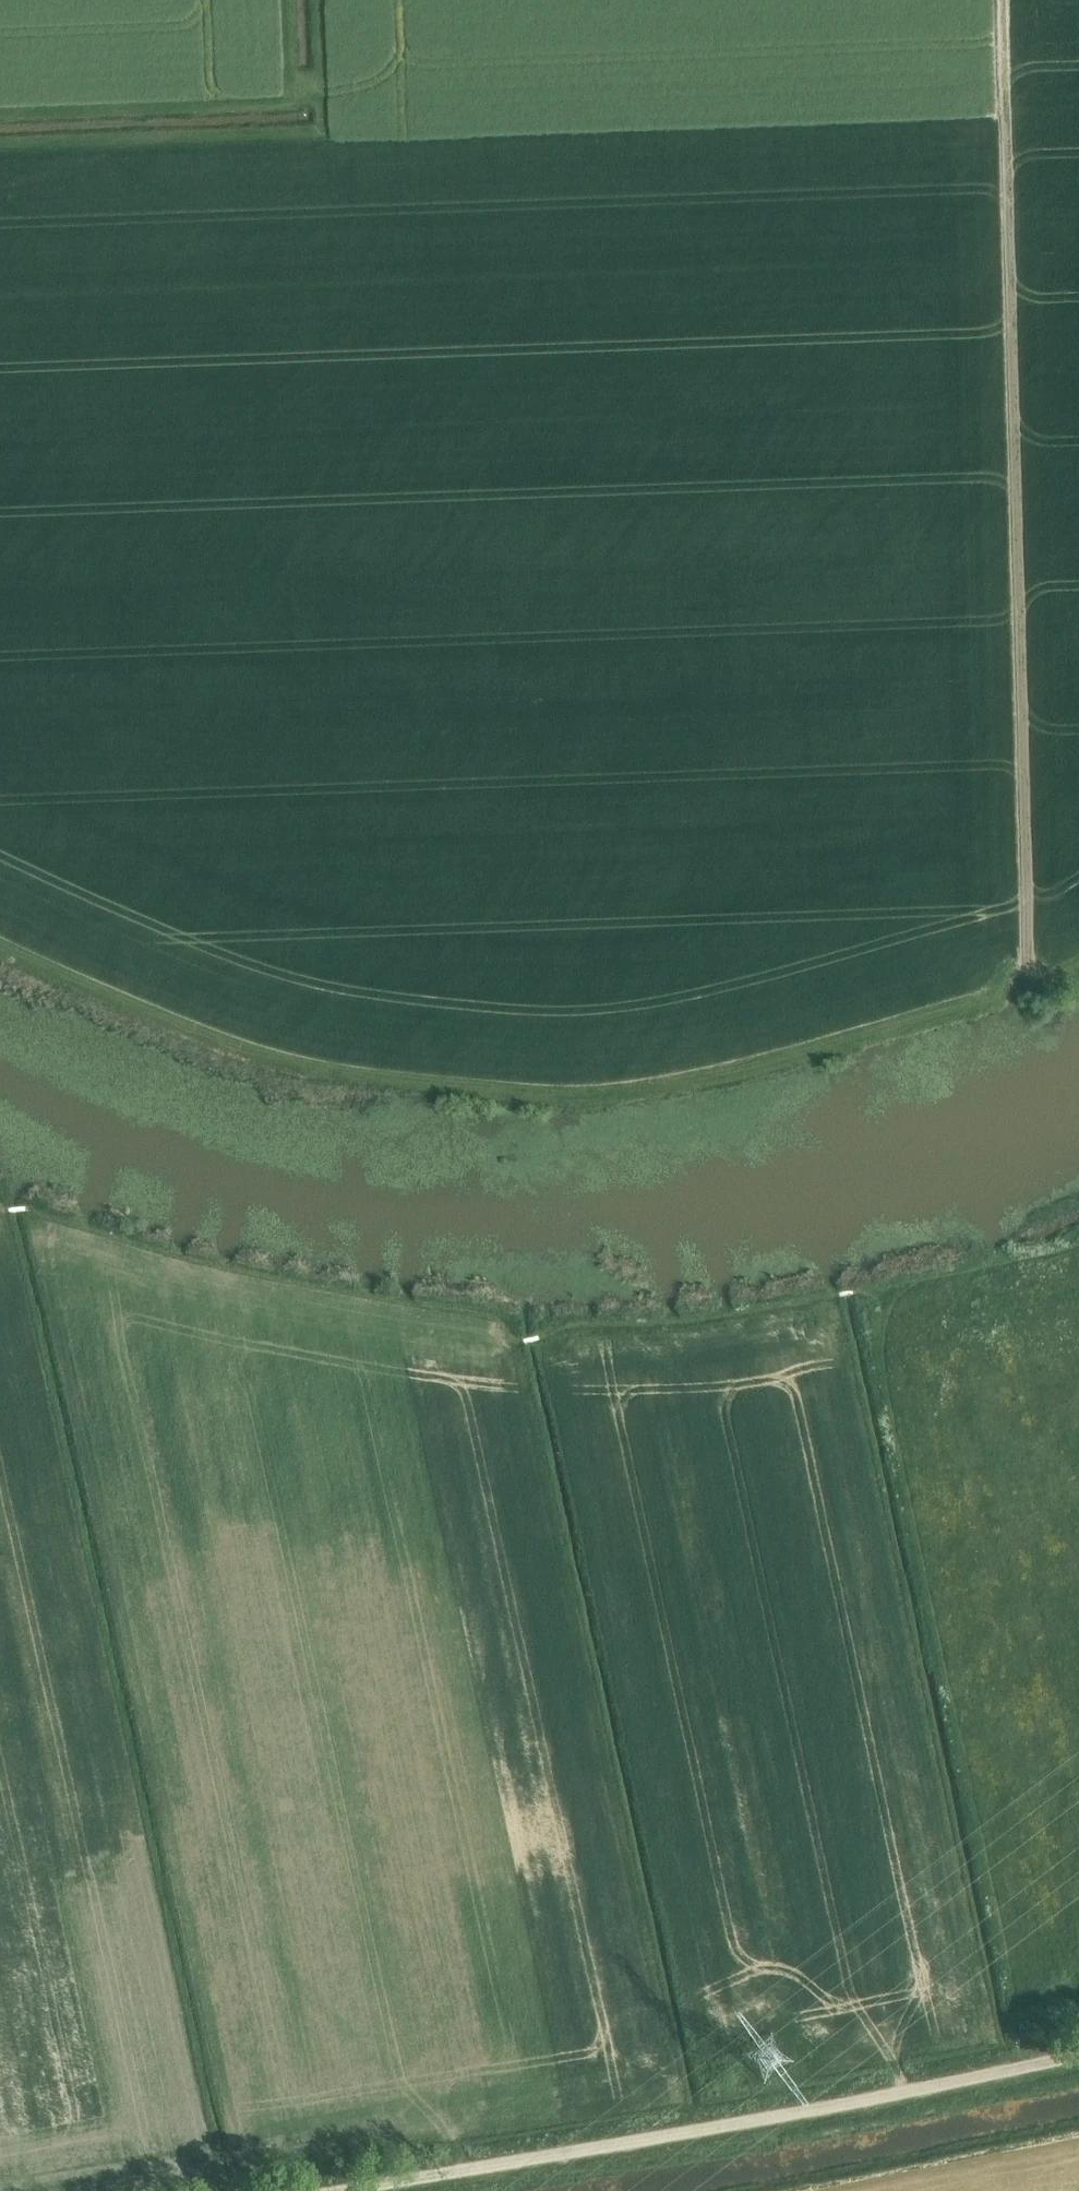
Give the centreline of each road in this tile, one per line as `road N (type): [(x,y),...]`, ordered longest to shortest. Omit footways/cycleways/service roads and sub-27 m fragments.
road 1 (unclassified): [(339,2190),(811,2110),(1078,2054)]

